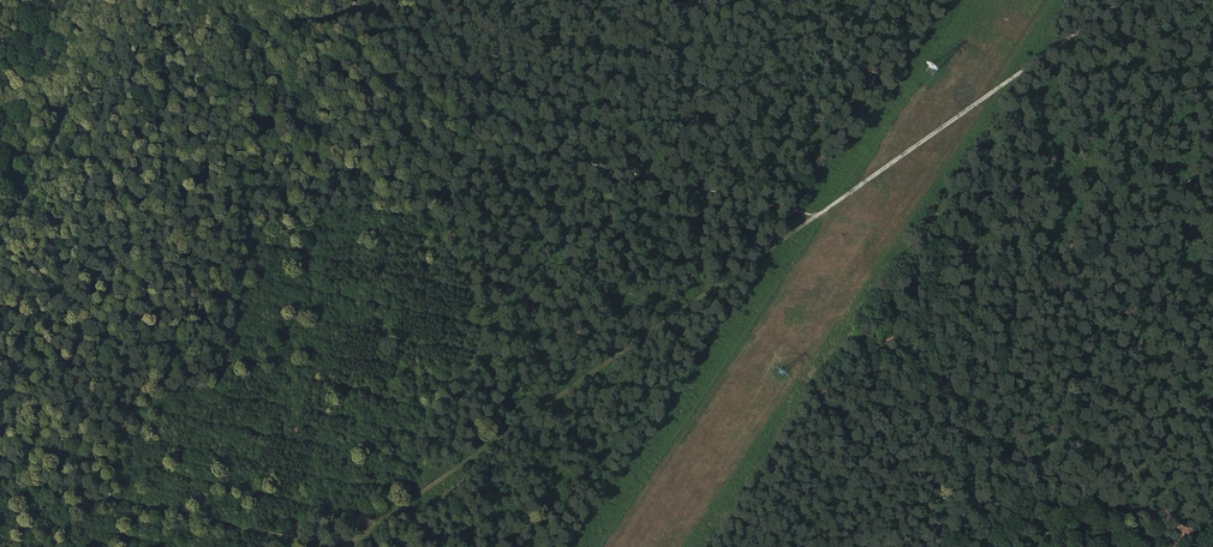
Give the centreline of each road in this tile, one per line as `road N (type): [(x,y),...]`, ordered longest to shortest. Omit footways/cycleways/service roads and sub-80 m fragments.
road 1 (track): [(829,205),(97,47),(0,244)]
road 2 (track): [(1122,0),(498,446),(344,546)]

